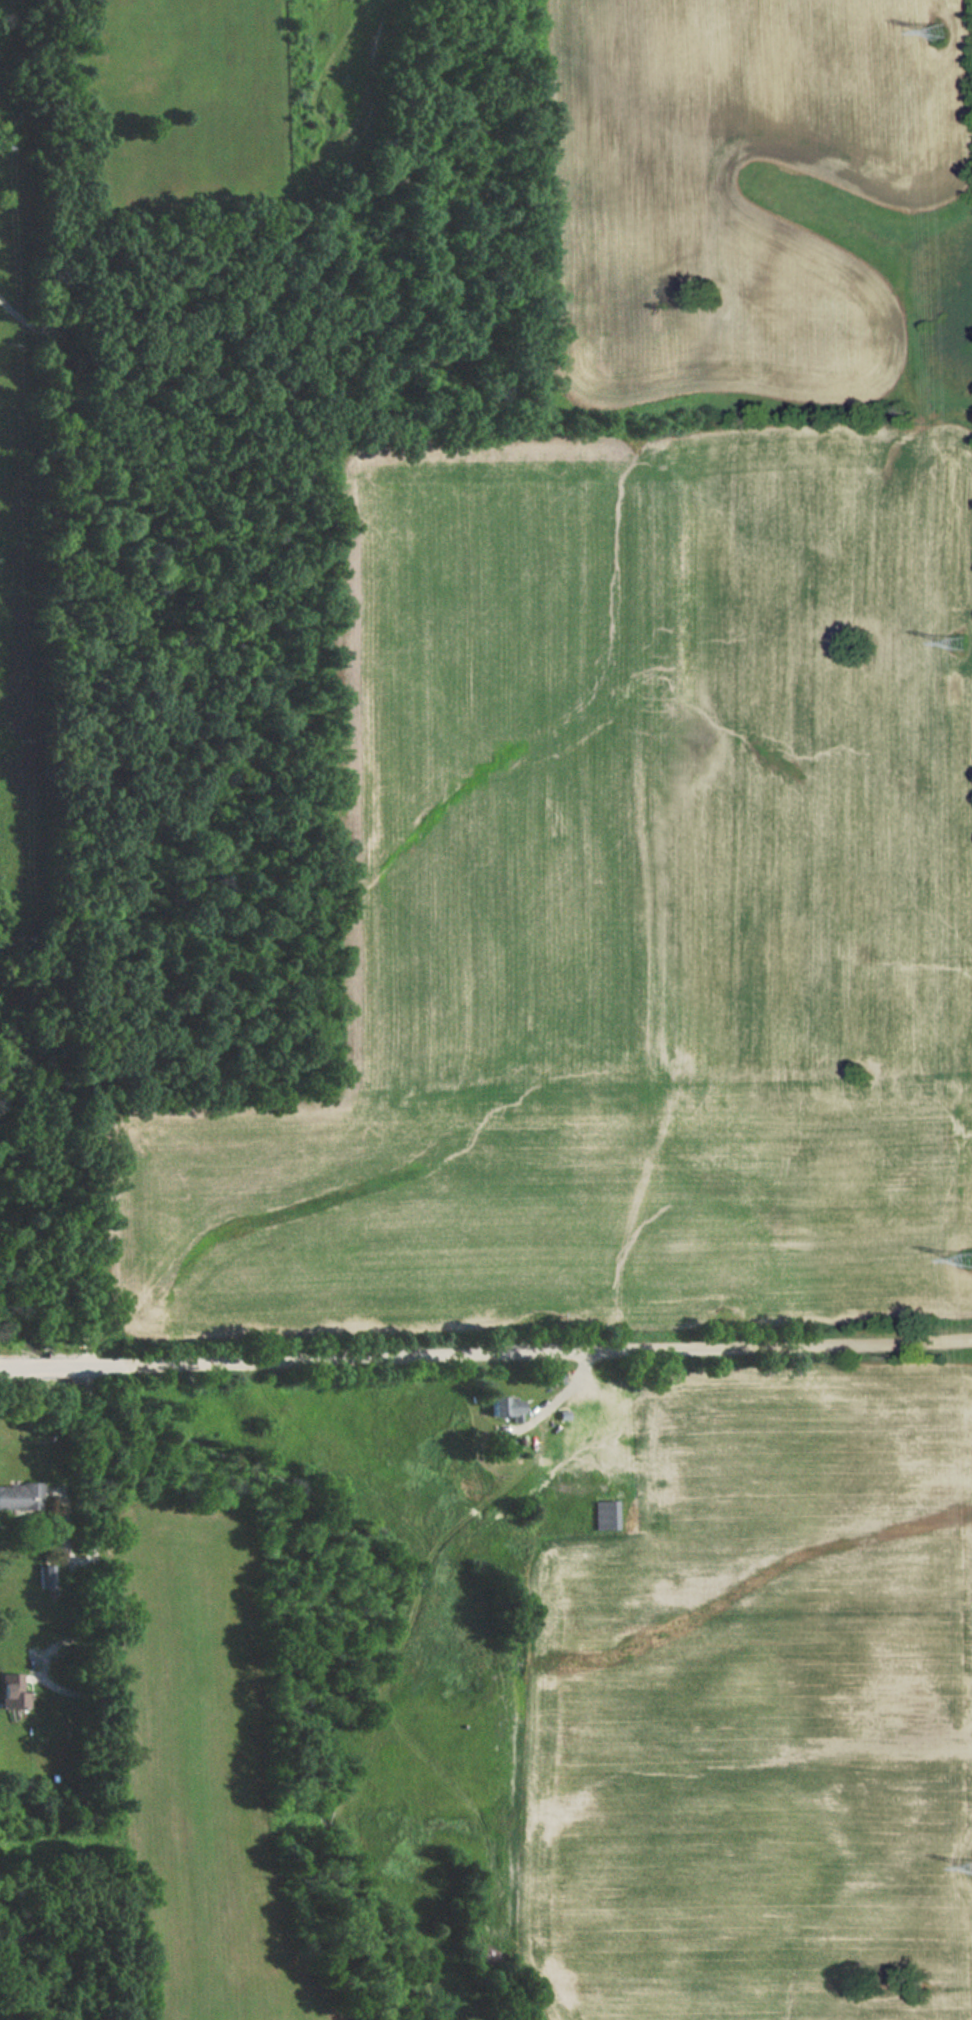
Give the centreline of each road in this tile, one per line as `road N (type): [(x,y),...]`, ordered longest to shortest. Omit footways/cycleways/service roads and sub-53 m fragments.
road 1 (residential): [(971,1337),(87,1363)]

